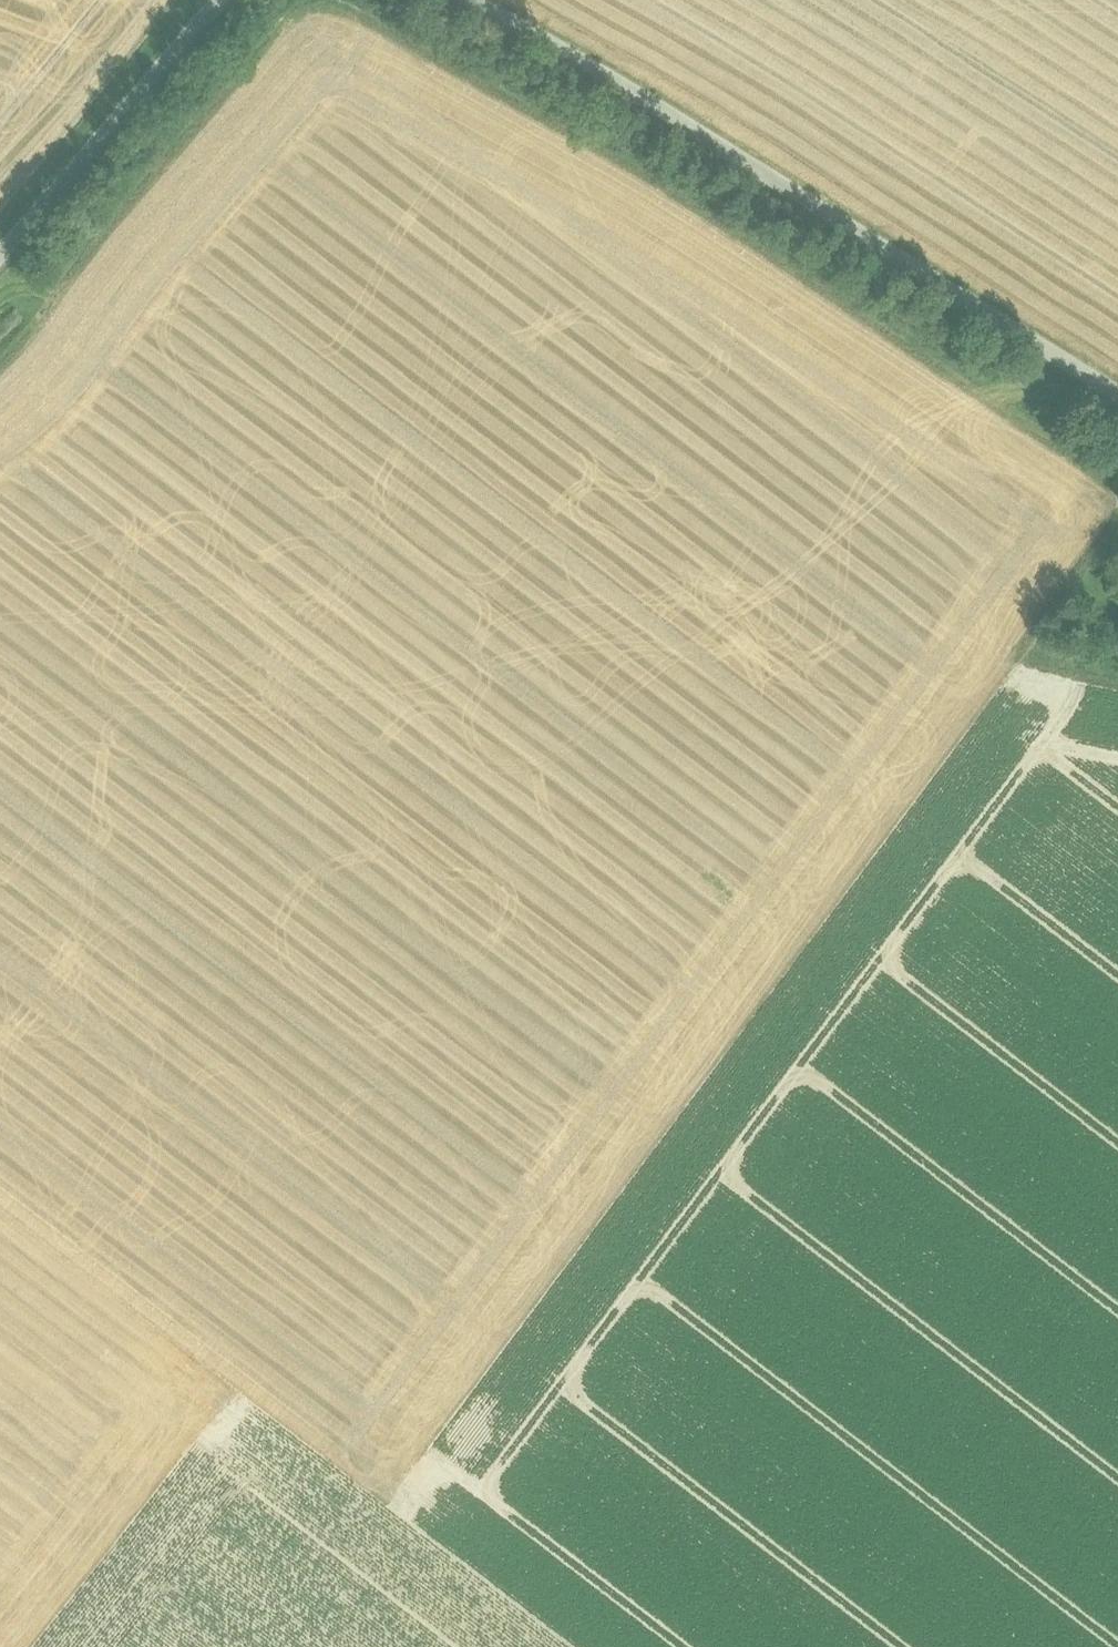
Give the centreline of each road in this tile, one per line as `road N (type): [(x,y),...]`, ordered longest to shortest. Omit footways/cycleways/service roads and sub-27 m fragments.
road 1 (unclassified): [(1117,395),(473,0)]
road 2 (unclassified): [(219,0),(0,251)]

